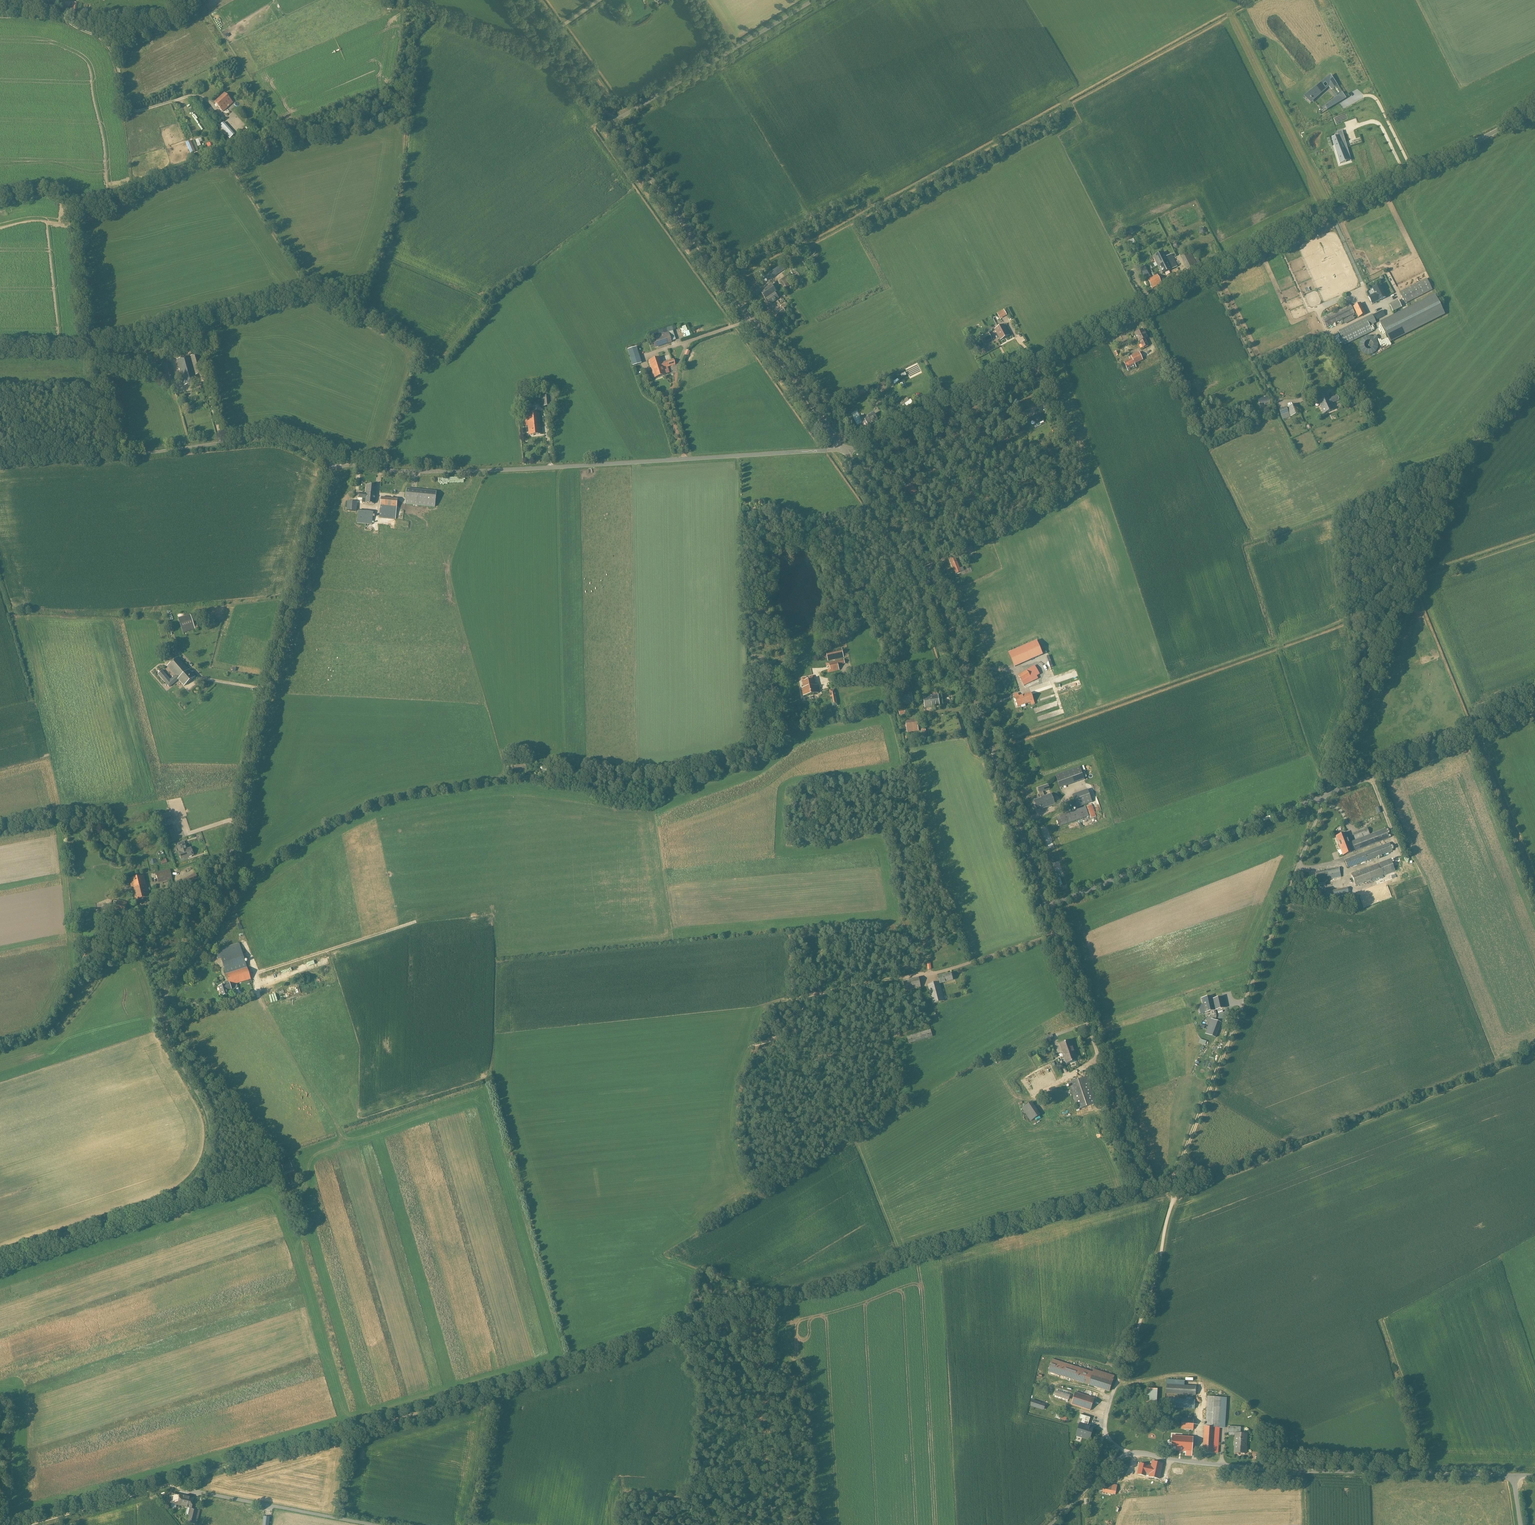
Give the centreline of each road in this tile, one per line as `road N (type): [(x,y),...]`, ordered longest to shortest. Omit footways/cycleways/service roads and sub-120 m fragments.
road 1 (track): [(28,1524),(604,1357),(1143,1186)]
road 2 (unclassified): [(0,1253),(173,1192),(202,1157),(206,1119),(162,1010),(218,894),(260,691),(330,456)]
road 3 (unclassified): [(847,453),(1534,112)]
road 4 (unclassified): [(1048,906),(928,571),(847,453)]
road 5 (track): [(1326,794),(1456,463),(1534,367)]
road 6 (unclassified): [(844,449),(611,123)]
road 7 (track): [(1175,1196),(1534,1056)]
road 8 (residential): [(1130,1454),(1269,1468),(1513,1475)]
road 9 (unclassified): [(686,458),(408,471),(330,456)]
road 10 (unclassified): [(0,458),(266,433),(330,456)]
road 11 (unclassified): [(1326,794),(1048,906)]
road 12 (unclassified): [(1130,1454),(1105,1426),(1175,1196)]
road 13 (unclassified): [(1228,1043),(1326,794)]
road 14 (unclassified): [(611,123),(814,0)]
road 15 (unclassified): [(174,101),(135,113),(104,41),(54,12),(0,8)]
road 16 (unclassified): [(1326,794),(1534,711)]
road 17 (track): [(416,922),(255,973),(241,934)]
road 18 (residential): [(368,1524),(163,1486)]
road 19 (unclassified): [(1103,1071),(1048,906)]
road 20 (unclassified): [(551,62),(402,0)]
road 21 (unclassified): [(686,458),(844,449)]
road 22 (track): [(1228,1043),(1180,1163)]
road 23 (track): [(1103,1071),(1143,1186)]

